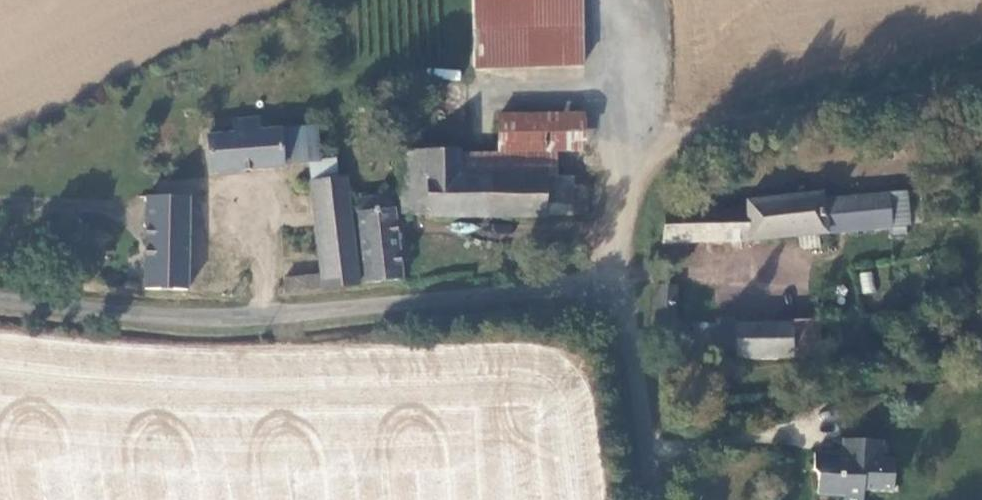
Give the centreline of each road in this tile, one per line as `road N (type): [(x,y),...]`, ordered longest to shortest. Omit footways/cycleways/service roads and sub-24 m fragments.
road 1 (unclassified): [(0,304),(130,318),(621,280)]
road 2 (track): [(627,157),(981,81)]
road 3 (unclassified): [(621,280),(627,157),(605,0)]
road 4 (unclassified): [(621,280),(656,499)]

